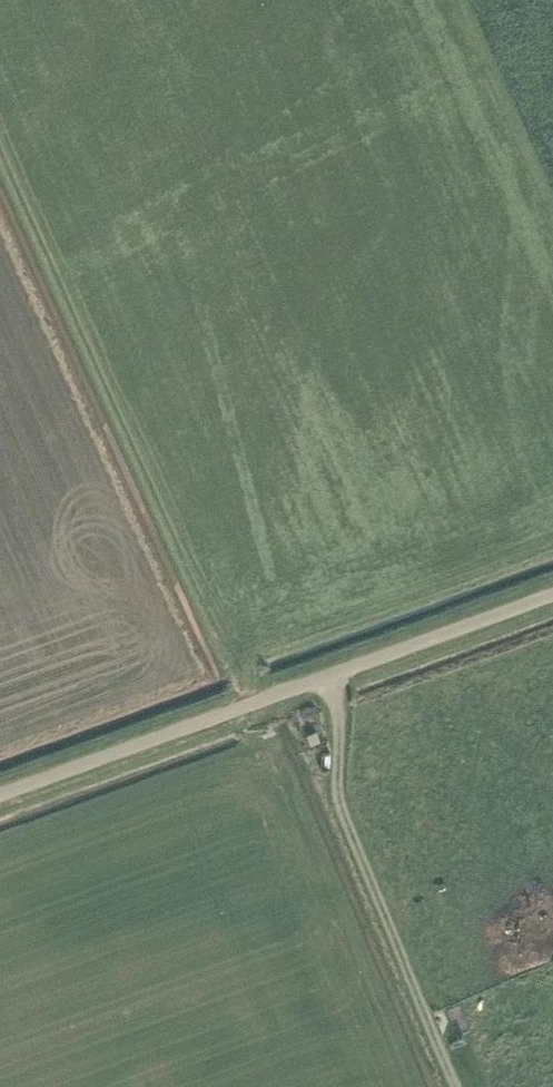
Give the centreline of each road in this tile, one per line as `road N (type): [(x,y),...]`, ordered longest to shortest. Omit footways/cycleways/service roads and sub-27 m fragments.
road 1 (unclassified): [(0,794),(552,592)]

